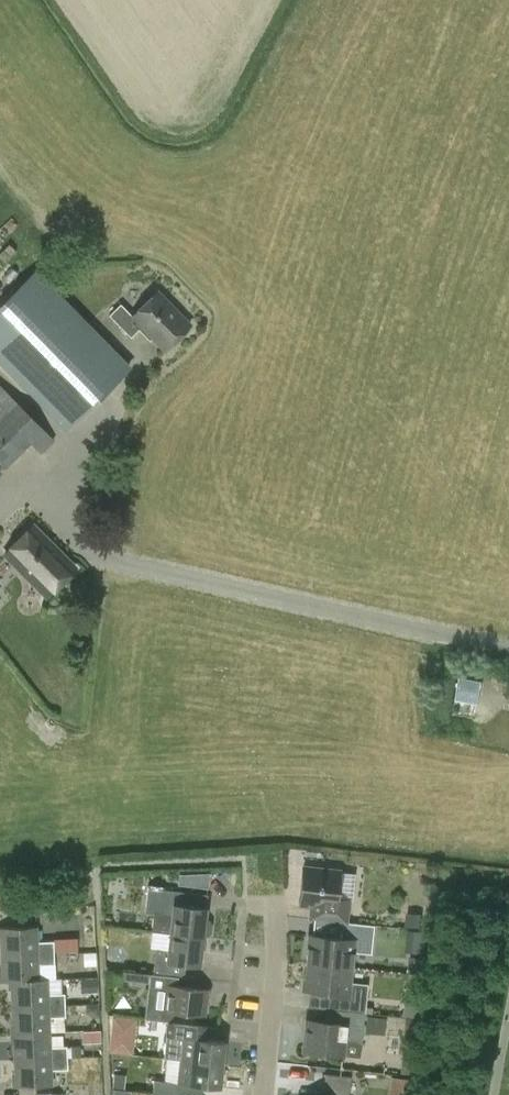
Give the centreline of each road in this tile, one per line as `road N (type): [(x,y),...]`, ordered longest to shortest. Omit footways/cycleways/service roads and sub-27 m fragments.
road 1 (residential): [(263,1094),(278,957),(274,906)]

